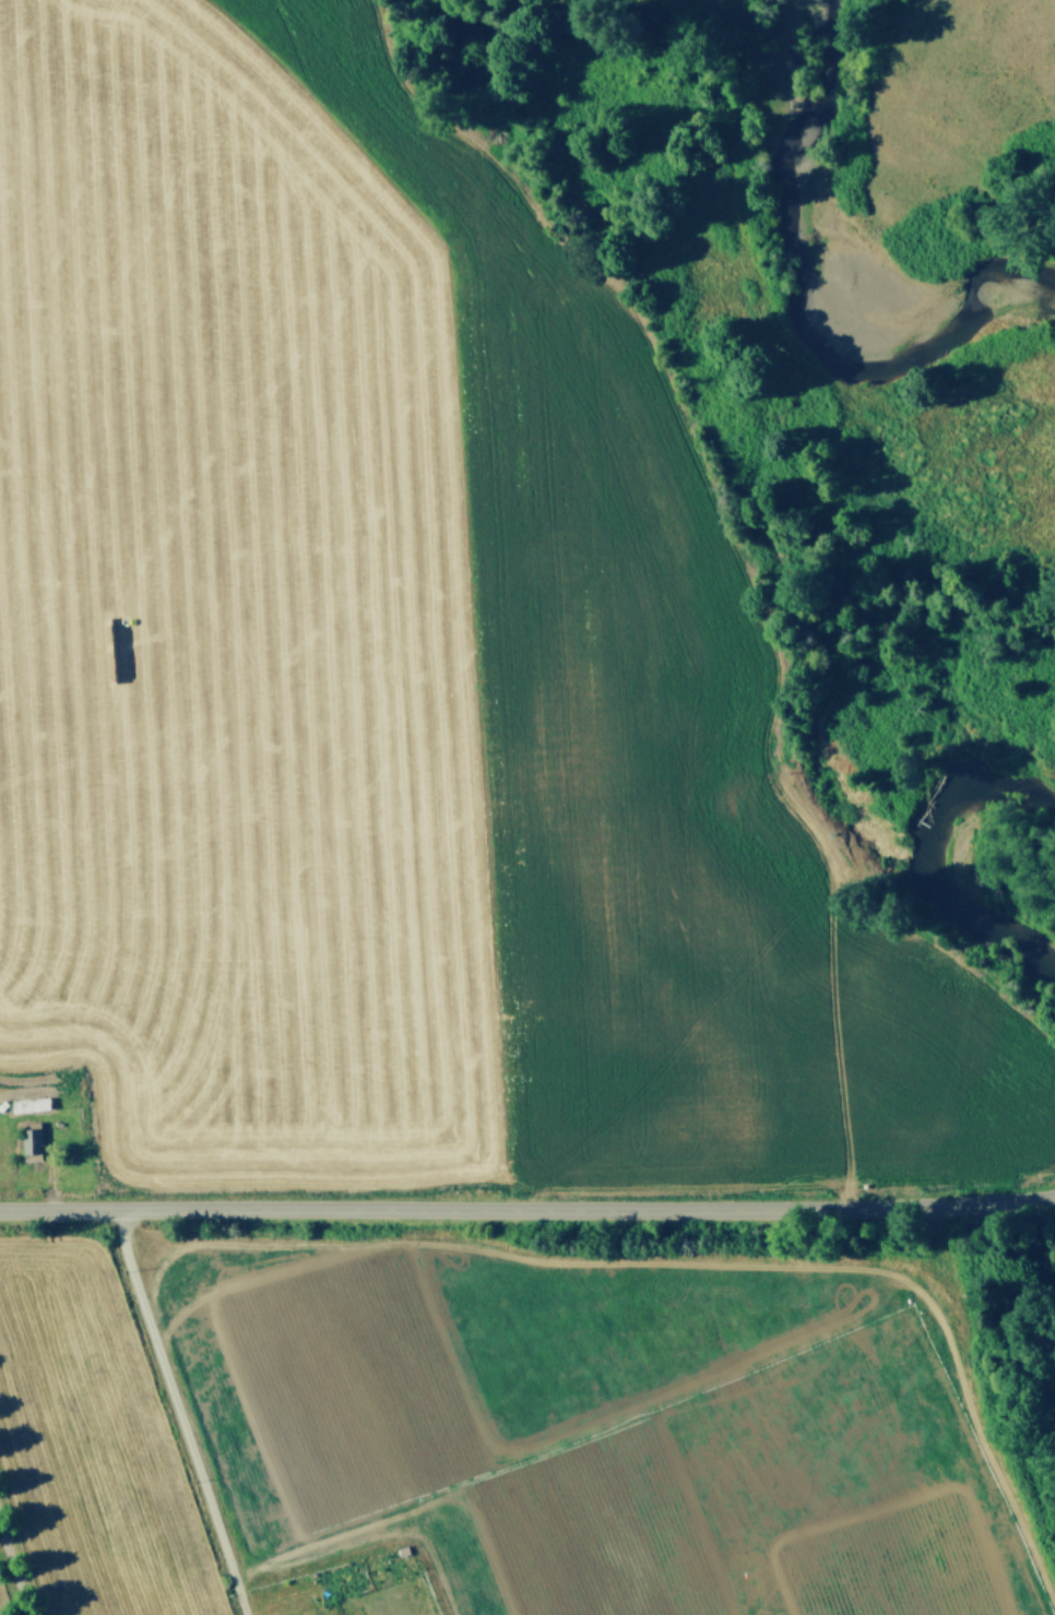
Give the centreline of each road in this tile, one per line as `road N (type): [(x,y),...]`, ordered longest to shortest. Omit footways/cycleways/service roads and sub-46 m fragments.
road 1 (tertiary): [(1054,1195),(707,1207),(0,1208)]

